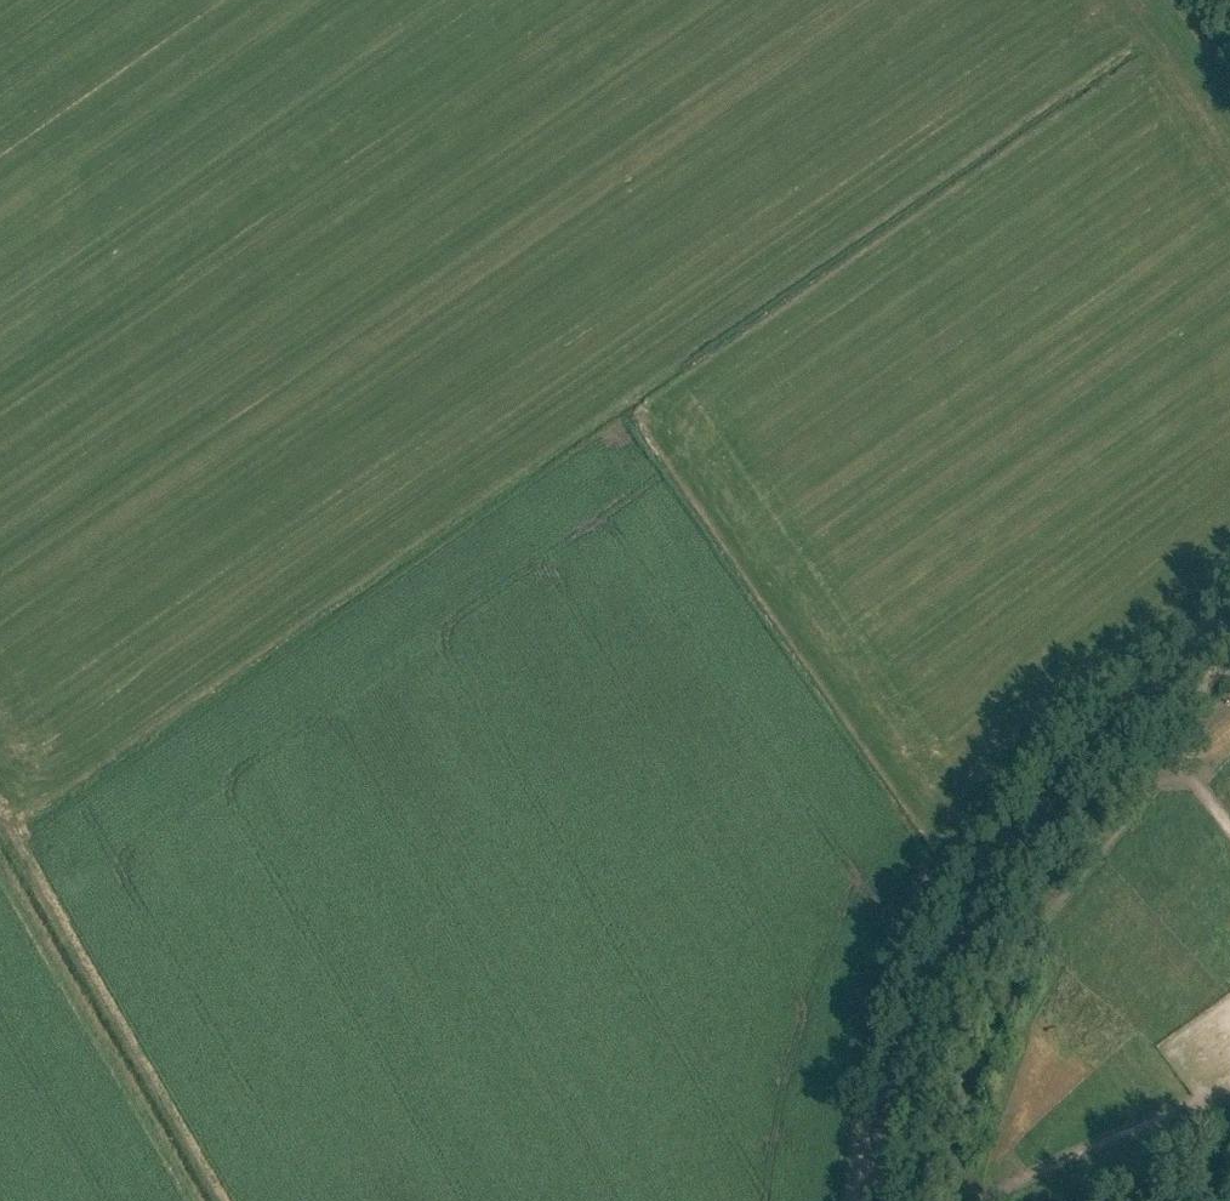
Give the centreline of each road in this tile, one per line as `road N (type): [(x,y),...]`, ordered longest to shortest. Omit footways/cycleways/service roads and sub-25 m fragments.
road 1 (tertiary): [(872,1200),(909,1042),(937,964),(976,895),(1095,748),(1229,636)]

